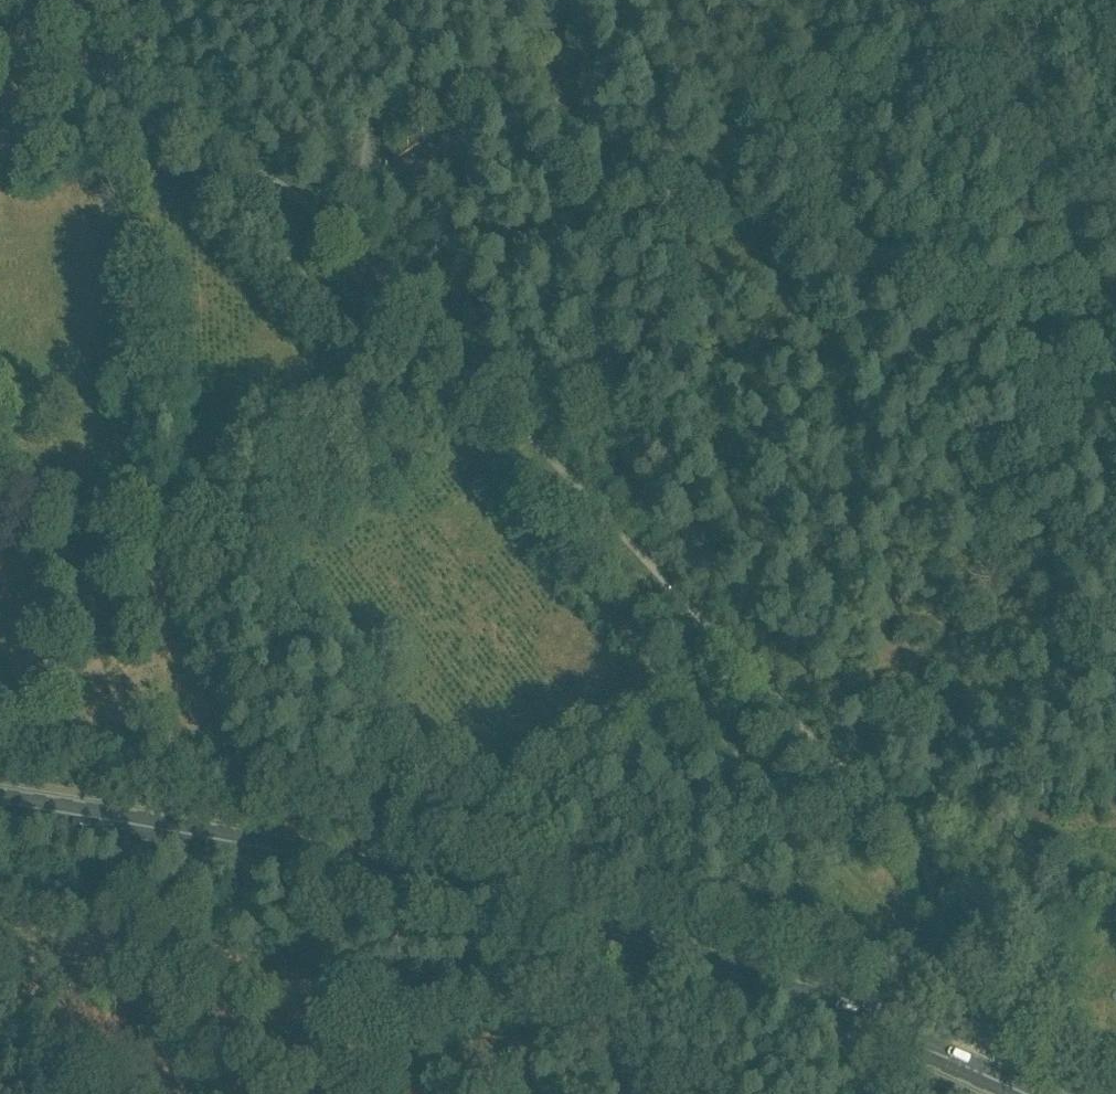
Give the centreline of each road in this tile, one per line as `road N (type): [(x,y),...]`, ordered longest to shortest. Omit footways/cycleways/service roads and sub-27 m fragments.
road 1 (track): [(956,992),(551,553),(442,423),(79,41),(51,0)]
road 2 (primary): [(1024,1093),(830,1008),(664,947),(370,870),(0,804)]
road 3 (track): [(664,1093),(512,1015),(433,992),(0,932)]
road 4 (track): [(360,159),(594,0)]

